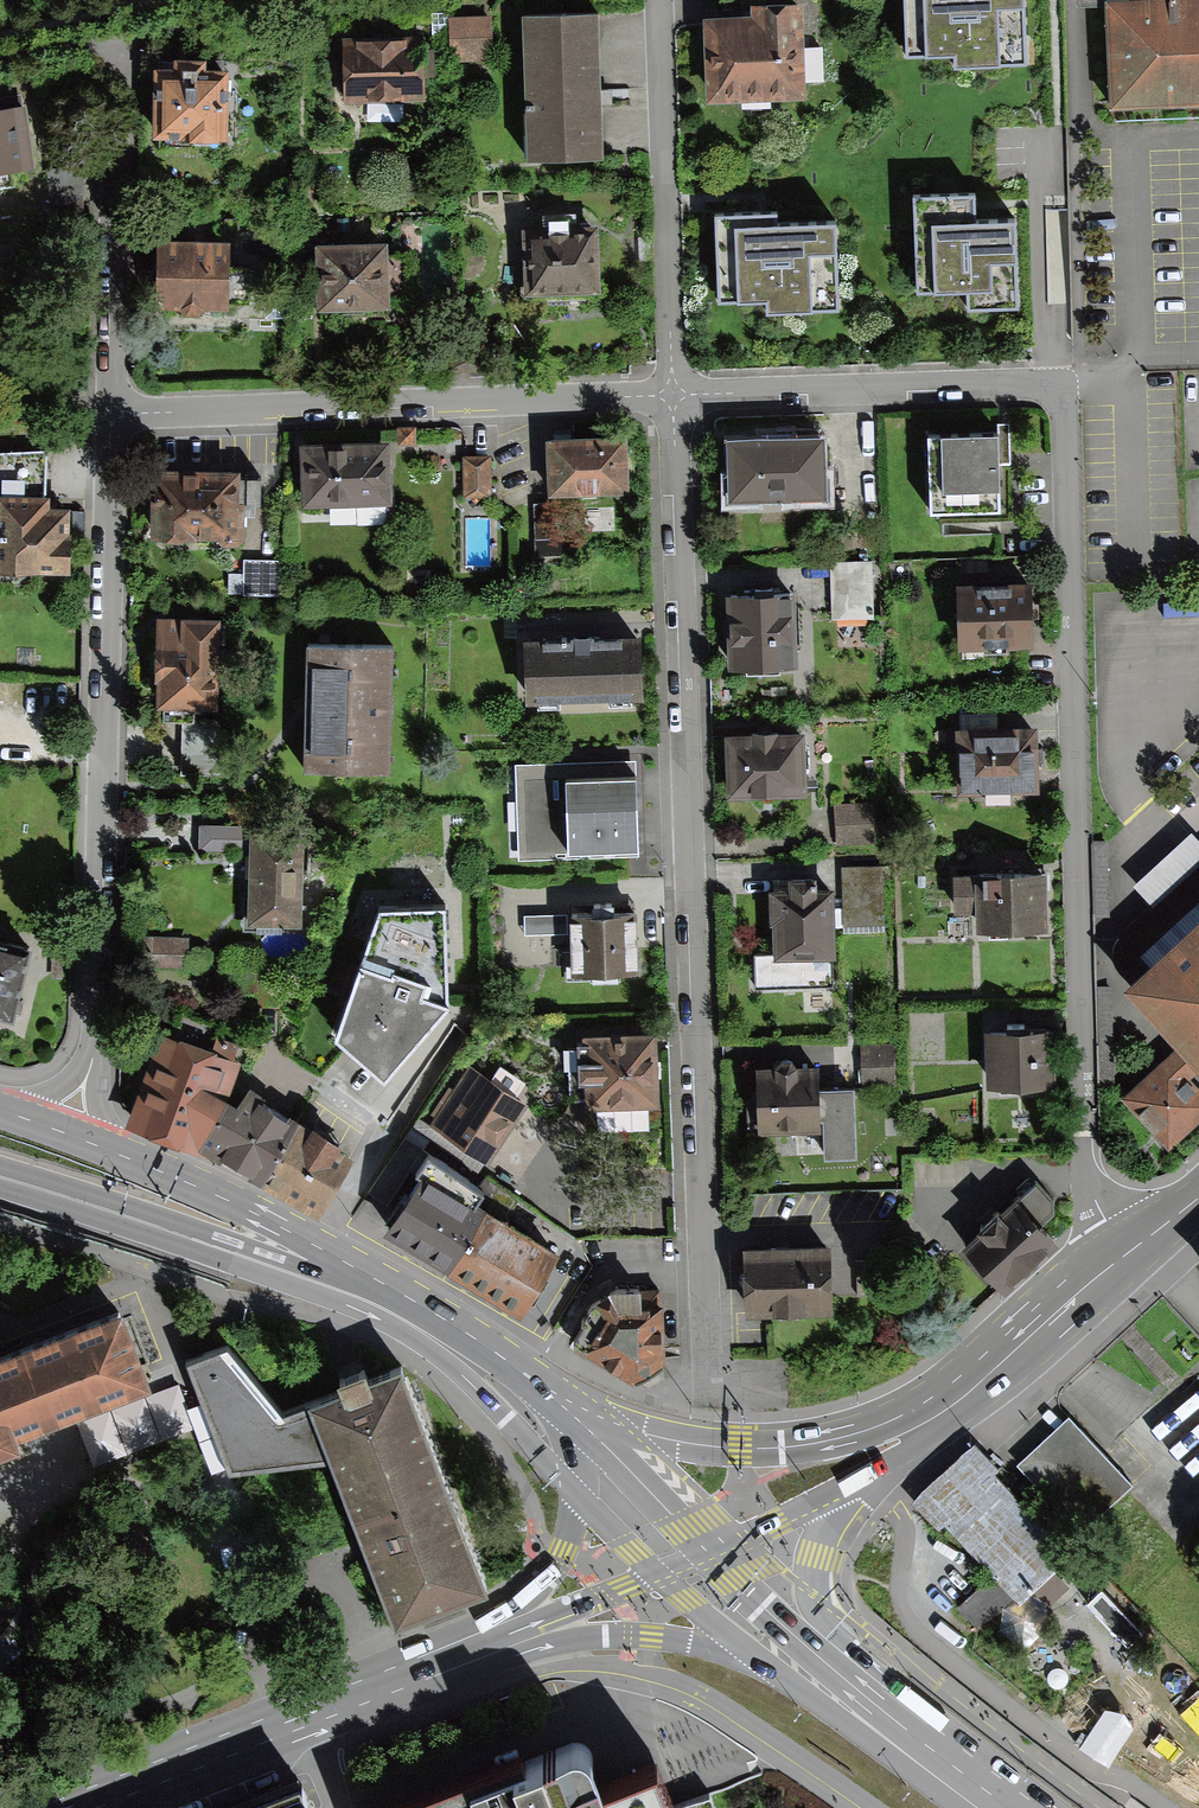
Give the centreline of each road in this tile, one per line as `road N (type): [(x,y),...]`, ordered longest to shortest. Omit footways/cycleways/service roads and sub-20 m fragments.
road 1 (residential): [(673,395),(1063,382),(1083,1161),(1127,1254)]
road 2 (residential): [(673,395),(708,1448)]
road 3 (residential): [(63,1133),(94,1041),(114,410)]
road 4 (residential): [(114,410),(673,395)]
road 5 (primary): [(423,1308),(239,1207),(63,1133)]
road 6 (primary): [(254,1260),(449,1362),(572,1492)]
road 7 (residential): [(658,0),(673,395)]
road 8 (primary): [(1047,1323),(869,1430),(810,1445),(708,1448)]
road 9 (primary): [(394,1680),(596,1636),(755,1658)]
road 10 (primary): [(73,1807),(394,1680)]
road 11 (residential): [(114,410),(127,69)]
road 12 (primary): [(903,1731),(810,1596),(822,1537),(873,1468)]
road 13 (primary): [(394,1680),(657,1573)]
road 14 (primary): [(394,1680),(549,1579),(562,1553),(572,1492)]
road 15 (primary): [(903,1731),(707,1550)]
road 16 (primary): [(254,1260),(0,1179)]
road 17 (primary): [(873,1468),(986,1393),(1047,1323)]
road 18 (primary): [(755,1658),(939,1771)]
road 19 (primary): [(707,1550),(560,1402)]
road 20 (primary): [(707,1550),(873,1468)]
road 21 (primary): [(423,1308),(254,1260)]
road 22 (primary): [(560,1402),(423,1308)]
road 23 (primary): [(708,1448),(639,1437),(560,1402)]
road 24 (primary): [(657,1573),(755,1658)]

